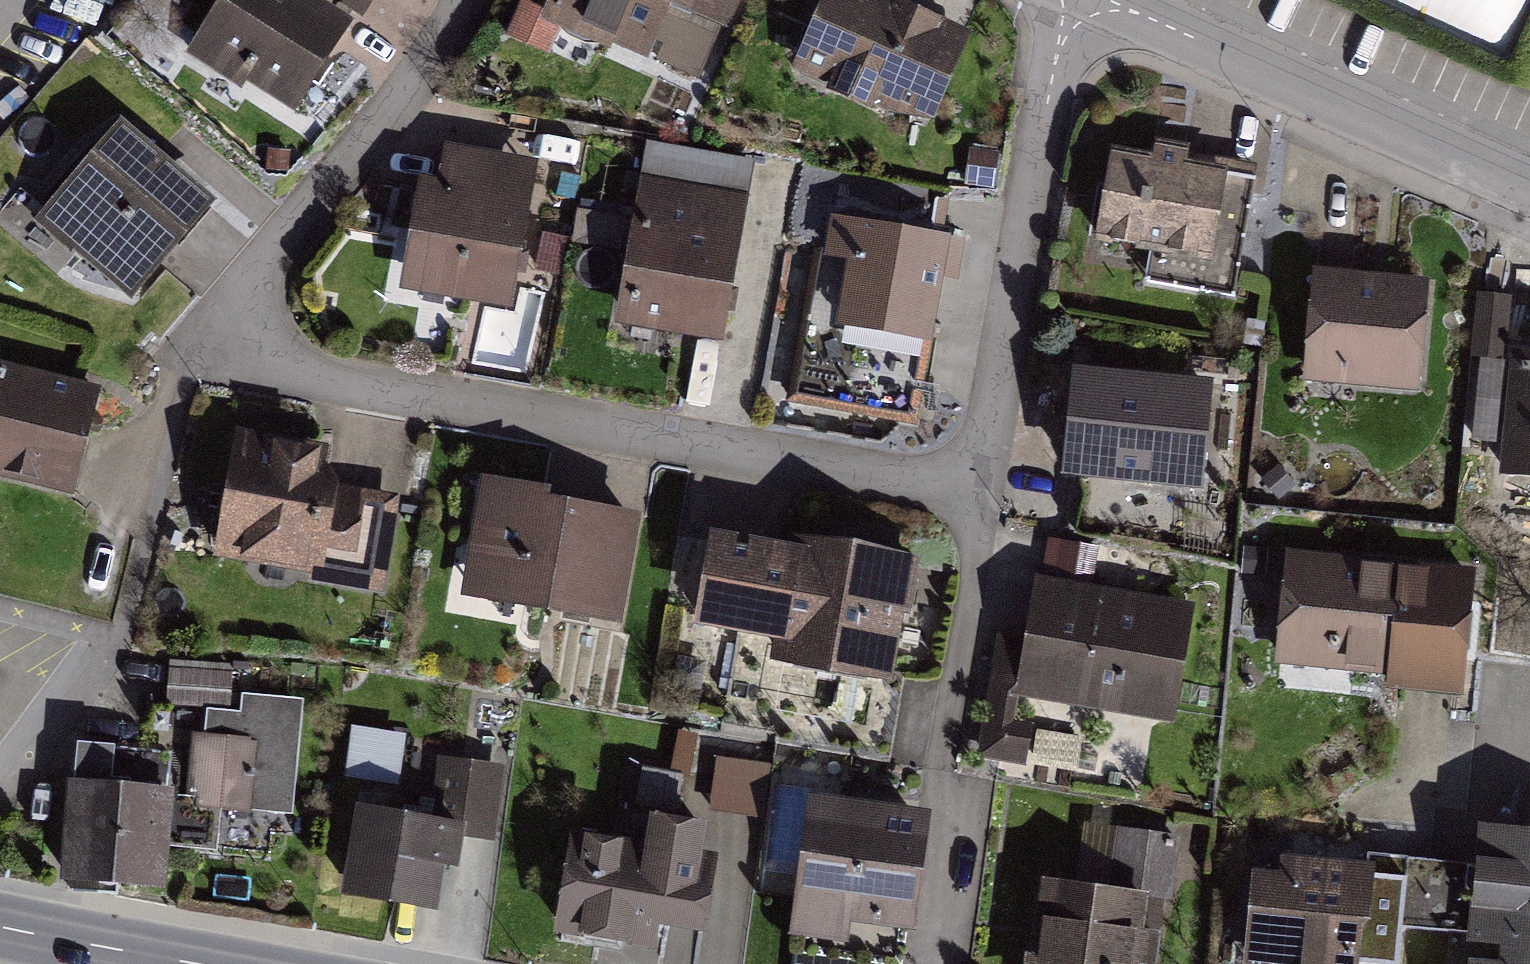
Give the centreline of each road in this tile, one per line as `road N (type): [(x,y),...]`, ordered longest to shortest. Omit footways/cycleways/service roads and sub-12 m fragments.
road 1 (residential): [(213,318),(956,494)]
road 2 (residential): [(1066,0),(956,494)]
road 3 (unclassified): [(1097,0),(1529,188)]
road 4 (residential): [(213,318),(406,89),(461,0)]
road 5 (residential): [(956,494),(927,799)]
road 6 (residential): [(0,771),(26,721),(120,627)]
road 7 (secondary): [(182,963),(0,929)]

